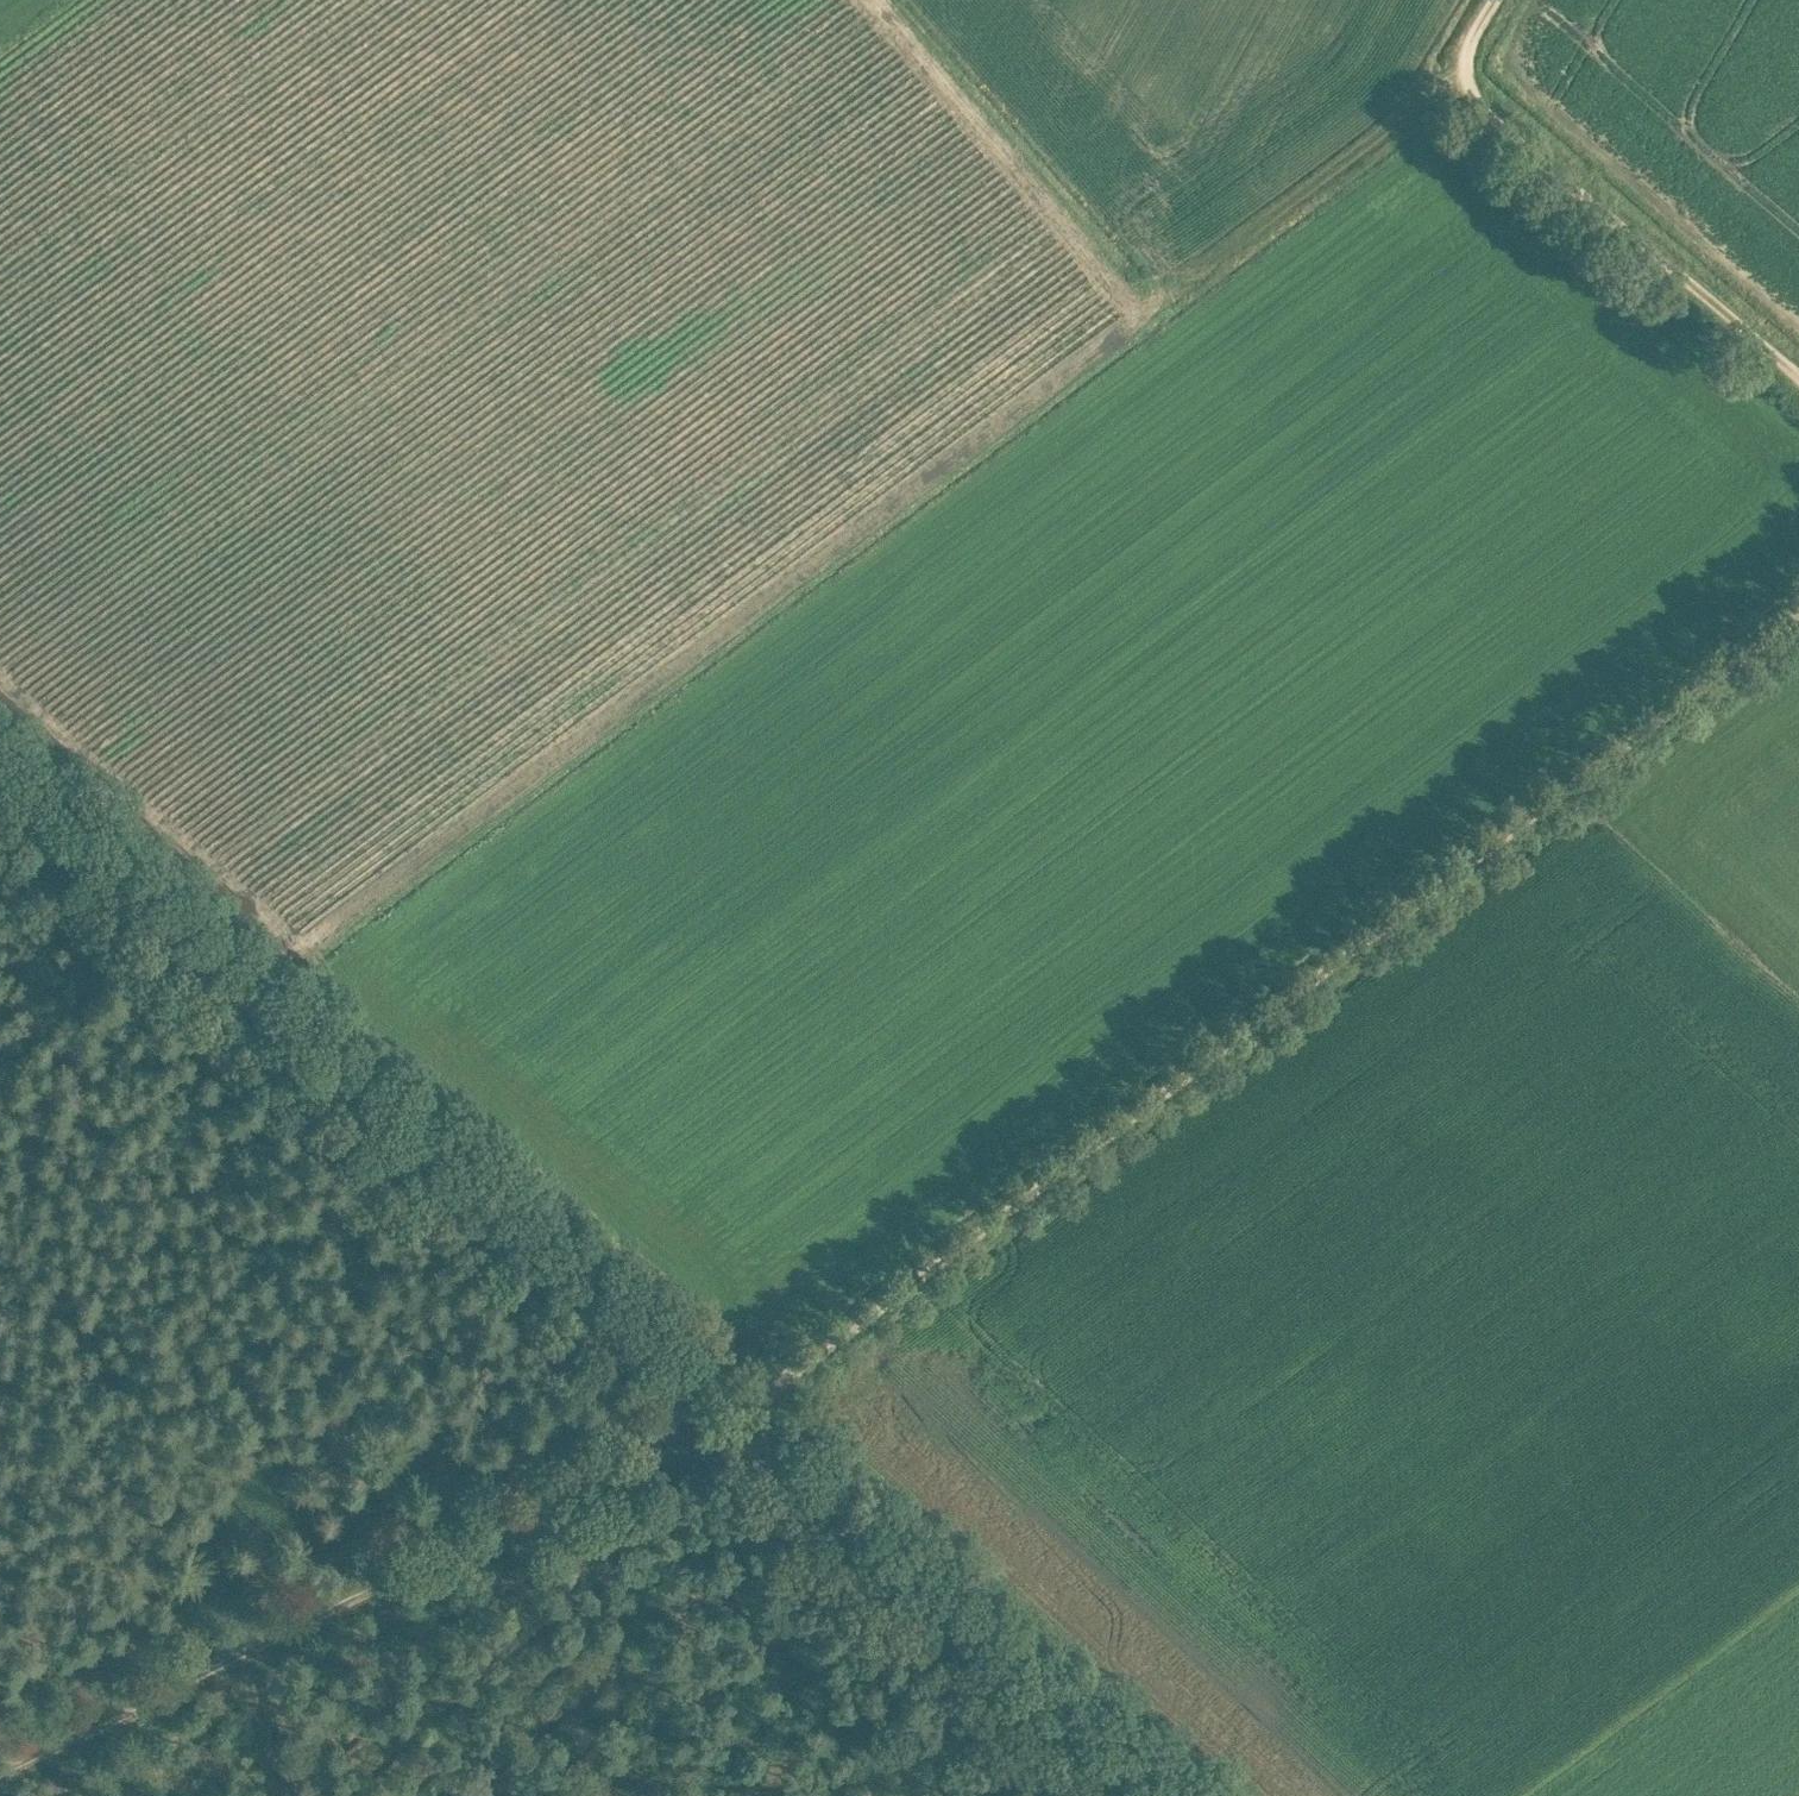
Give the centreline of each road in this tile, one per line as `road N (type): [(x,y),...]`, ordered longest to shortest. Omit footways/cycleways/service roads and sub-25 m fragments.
road 1 (track): [(1798,616),(726,1418),(646,1441),(0,1772)]
road 2 (unclassified): [(1153,1795),(0,780)]
road 3 (track): [(1798,380),(1472,97),(1464,67),(1498,0)]

